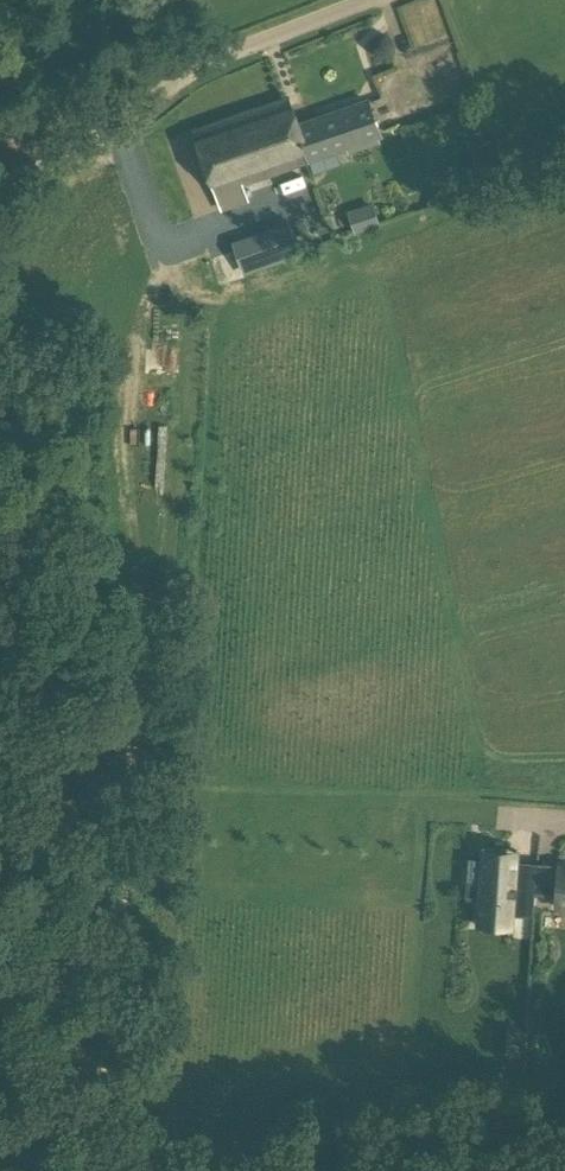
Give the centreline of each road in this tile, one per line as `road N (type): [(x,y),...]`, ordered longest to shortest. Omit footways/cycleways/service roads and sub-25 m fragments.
road 1 (track): [(96,1170),(126,806)]
road 2 (track): [(0,201),(118,129),(193,67)]
road 3 (residential): [(193,67),(366,0)]
road 4 (track): [(126,806),(125,684)]

